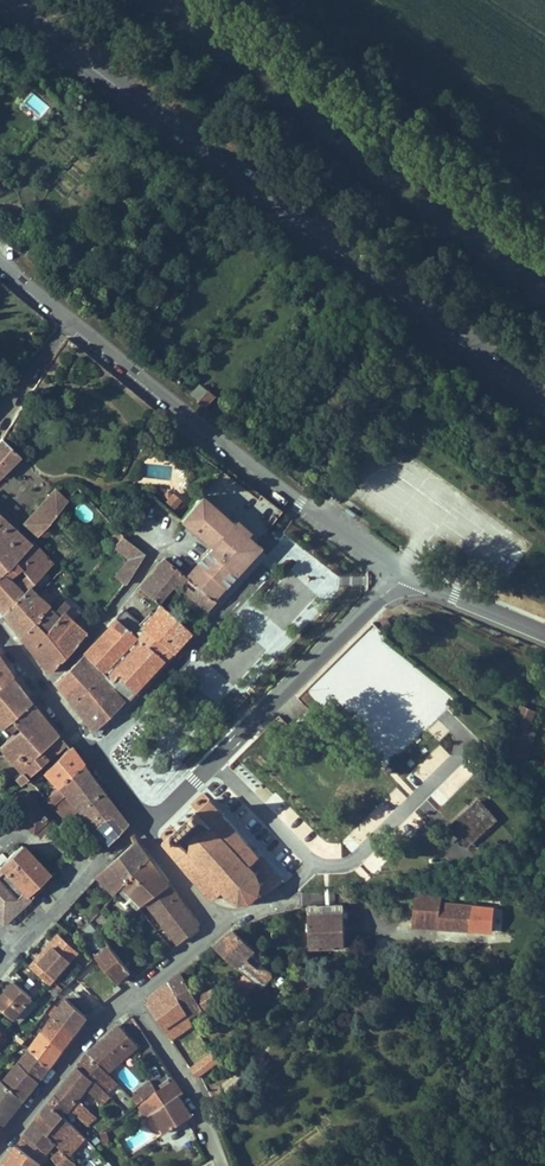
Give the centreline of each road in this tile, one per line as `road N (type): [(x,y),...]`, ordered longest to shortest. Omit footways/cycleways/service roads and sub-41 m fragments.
road 1 (primary): [(7,0),(544,401)]
road 2 (tertiary): [(73,319),(302,501),(407,573)]
road 3 (unclassified): [(407,573),(298,690),(147,824)]
road 4 (unclassified): [(0,1147),(132,1000)]
road 5 (residential): [(43,688),(114,611),(164,537)]
road 6 (residential): [(132,1000),(196,1098),(220,1165)]
road 7 (tertiary): [(407,573),(544,634)]
road 8 (residential): [(117,845),(14,950)]
road 9 (residential): [(73,319),(0,416)]

